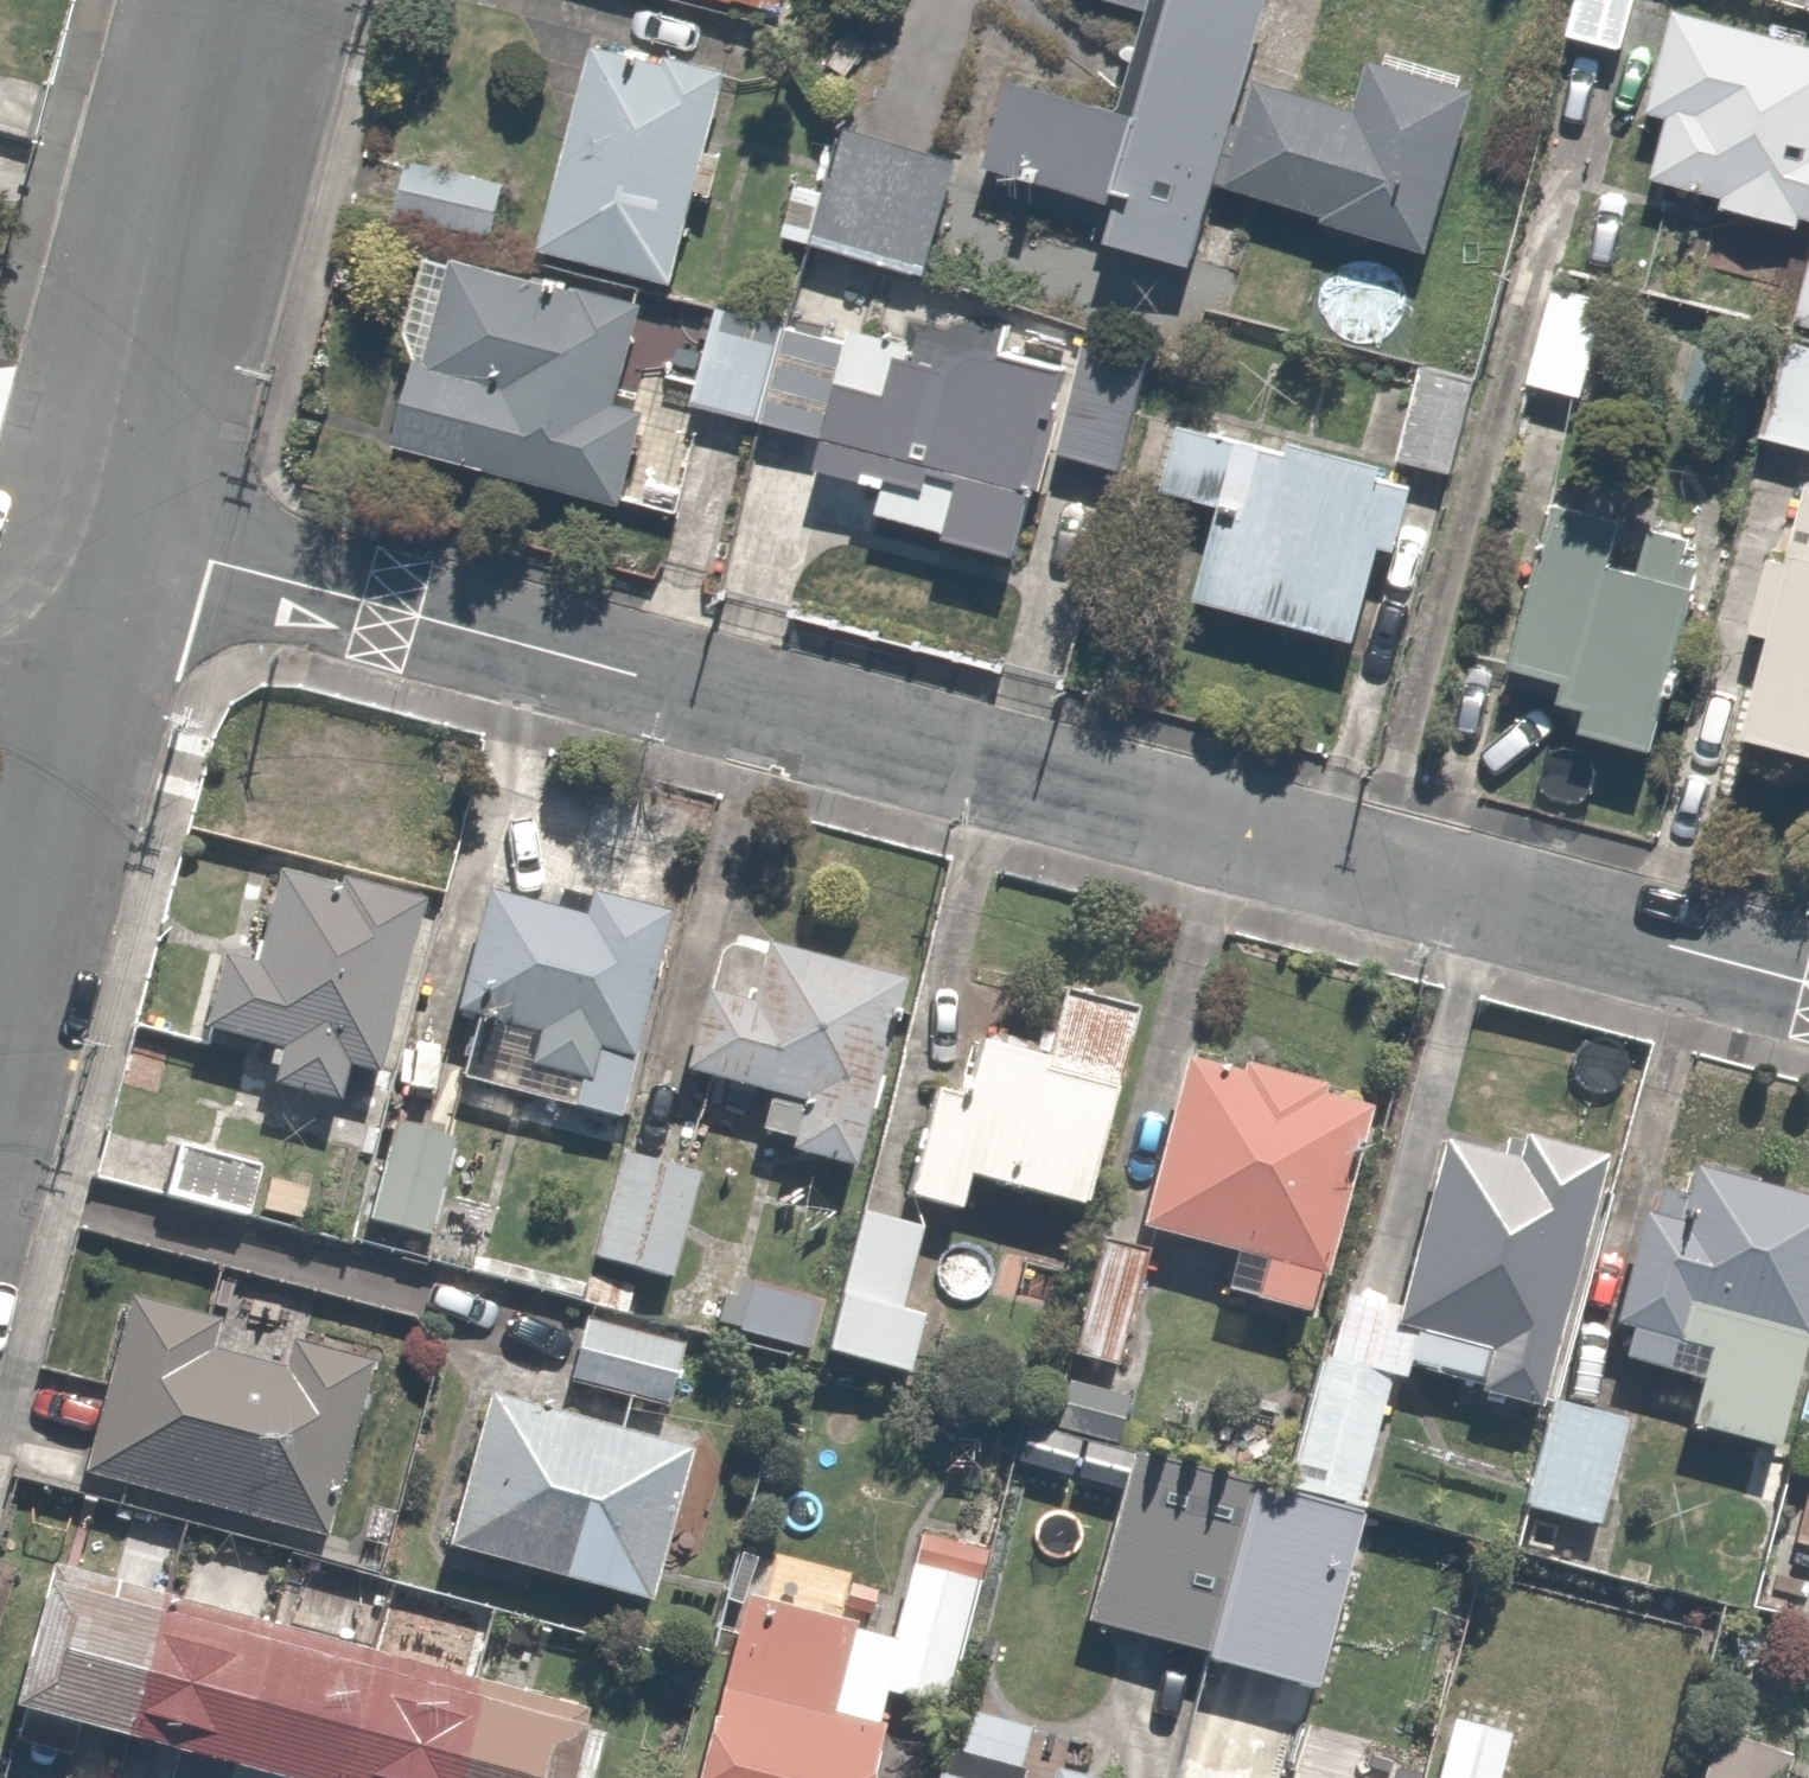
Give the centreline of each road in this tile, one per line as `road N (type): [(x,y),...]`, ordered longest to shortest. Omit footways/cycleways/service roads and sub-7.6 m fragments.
road 1 (residential): [(86,530),(1808,984)]
road 2 (residential): [(229,0),(86,530)]
road 3 (residential): [(86,530),(0,865)]

